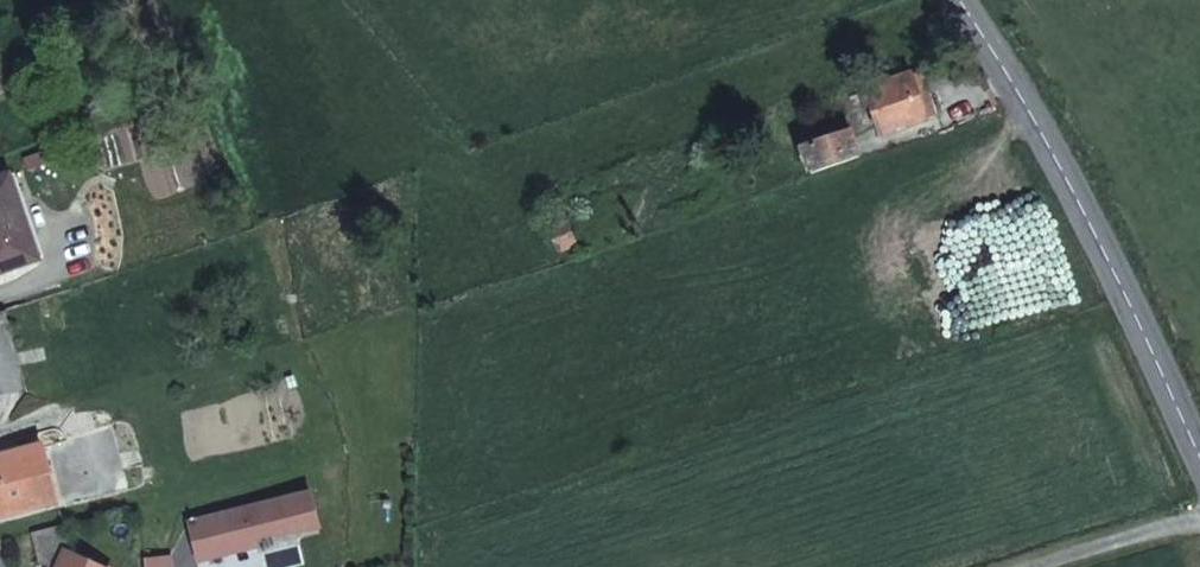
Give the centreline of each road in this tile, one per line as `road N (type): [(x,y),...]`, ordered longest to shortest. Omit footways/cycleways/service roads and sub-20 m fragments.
road 1 (secondary): [(961,0),(1028,92),(1199,453)]
road 2 (unclassified): [(1199,519),(1046,566)]

